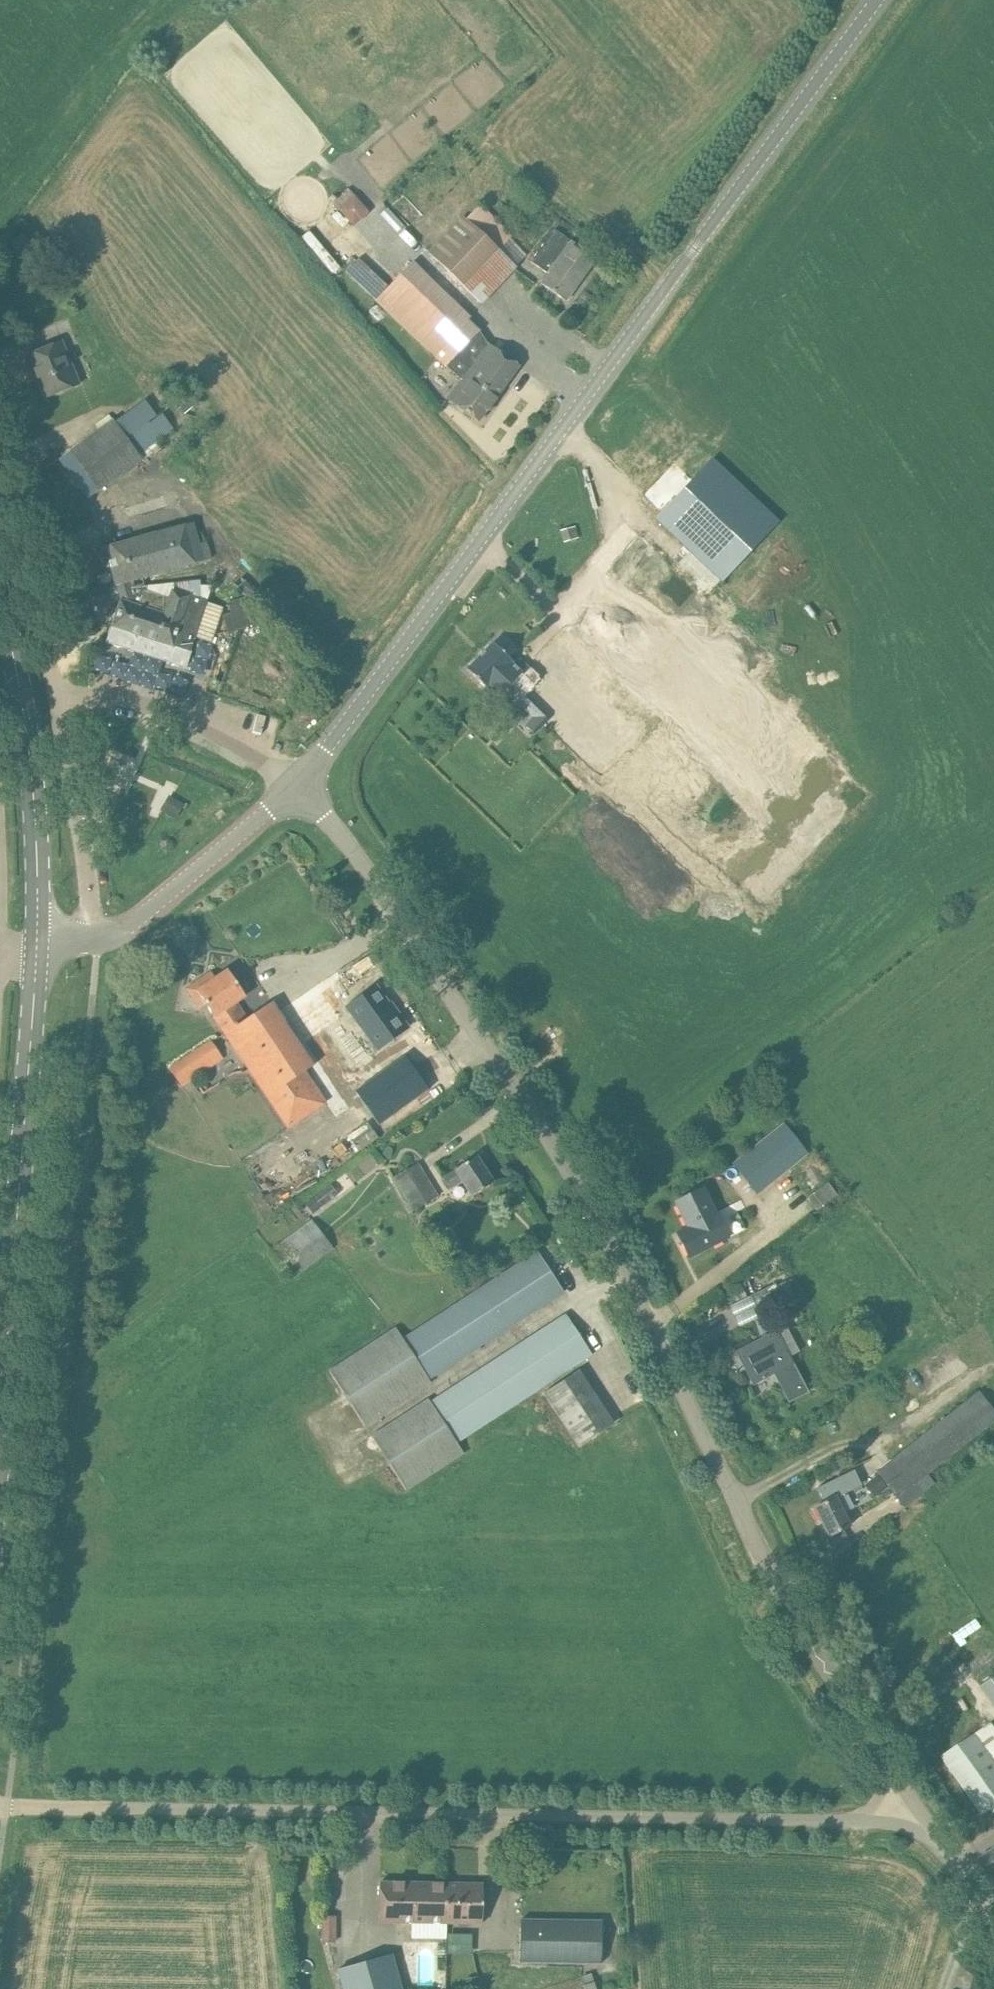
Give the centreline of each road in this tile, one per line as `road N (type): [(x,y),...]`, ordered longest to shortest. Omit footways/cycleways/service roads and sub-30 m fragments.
road 1 (tertiary): [(914,1825),(809,1651),(589,1224),(302,783)]
road 2 (tertiary): [(302,783),(876,0)]
road 3 (unclassified): [(914,1825),(0,1807)]
road 4 (secondary): [(0,1423),(36,946)]
road 5 (secondary): [(36,946),(32,776),(0,598)]
road 6 (unclassified): [(302,783),(180,716),(56,690)]
road 7 (tertiary): [(90,936),(156,904),(302,783)]
road 8 (unclassified): [(90,936),(56,690)]
road 9 (unclassified): [(56,690),(0,489)]
road 10 (tertiary): [(993,1931),(914,1825)]

